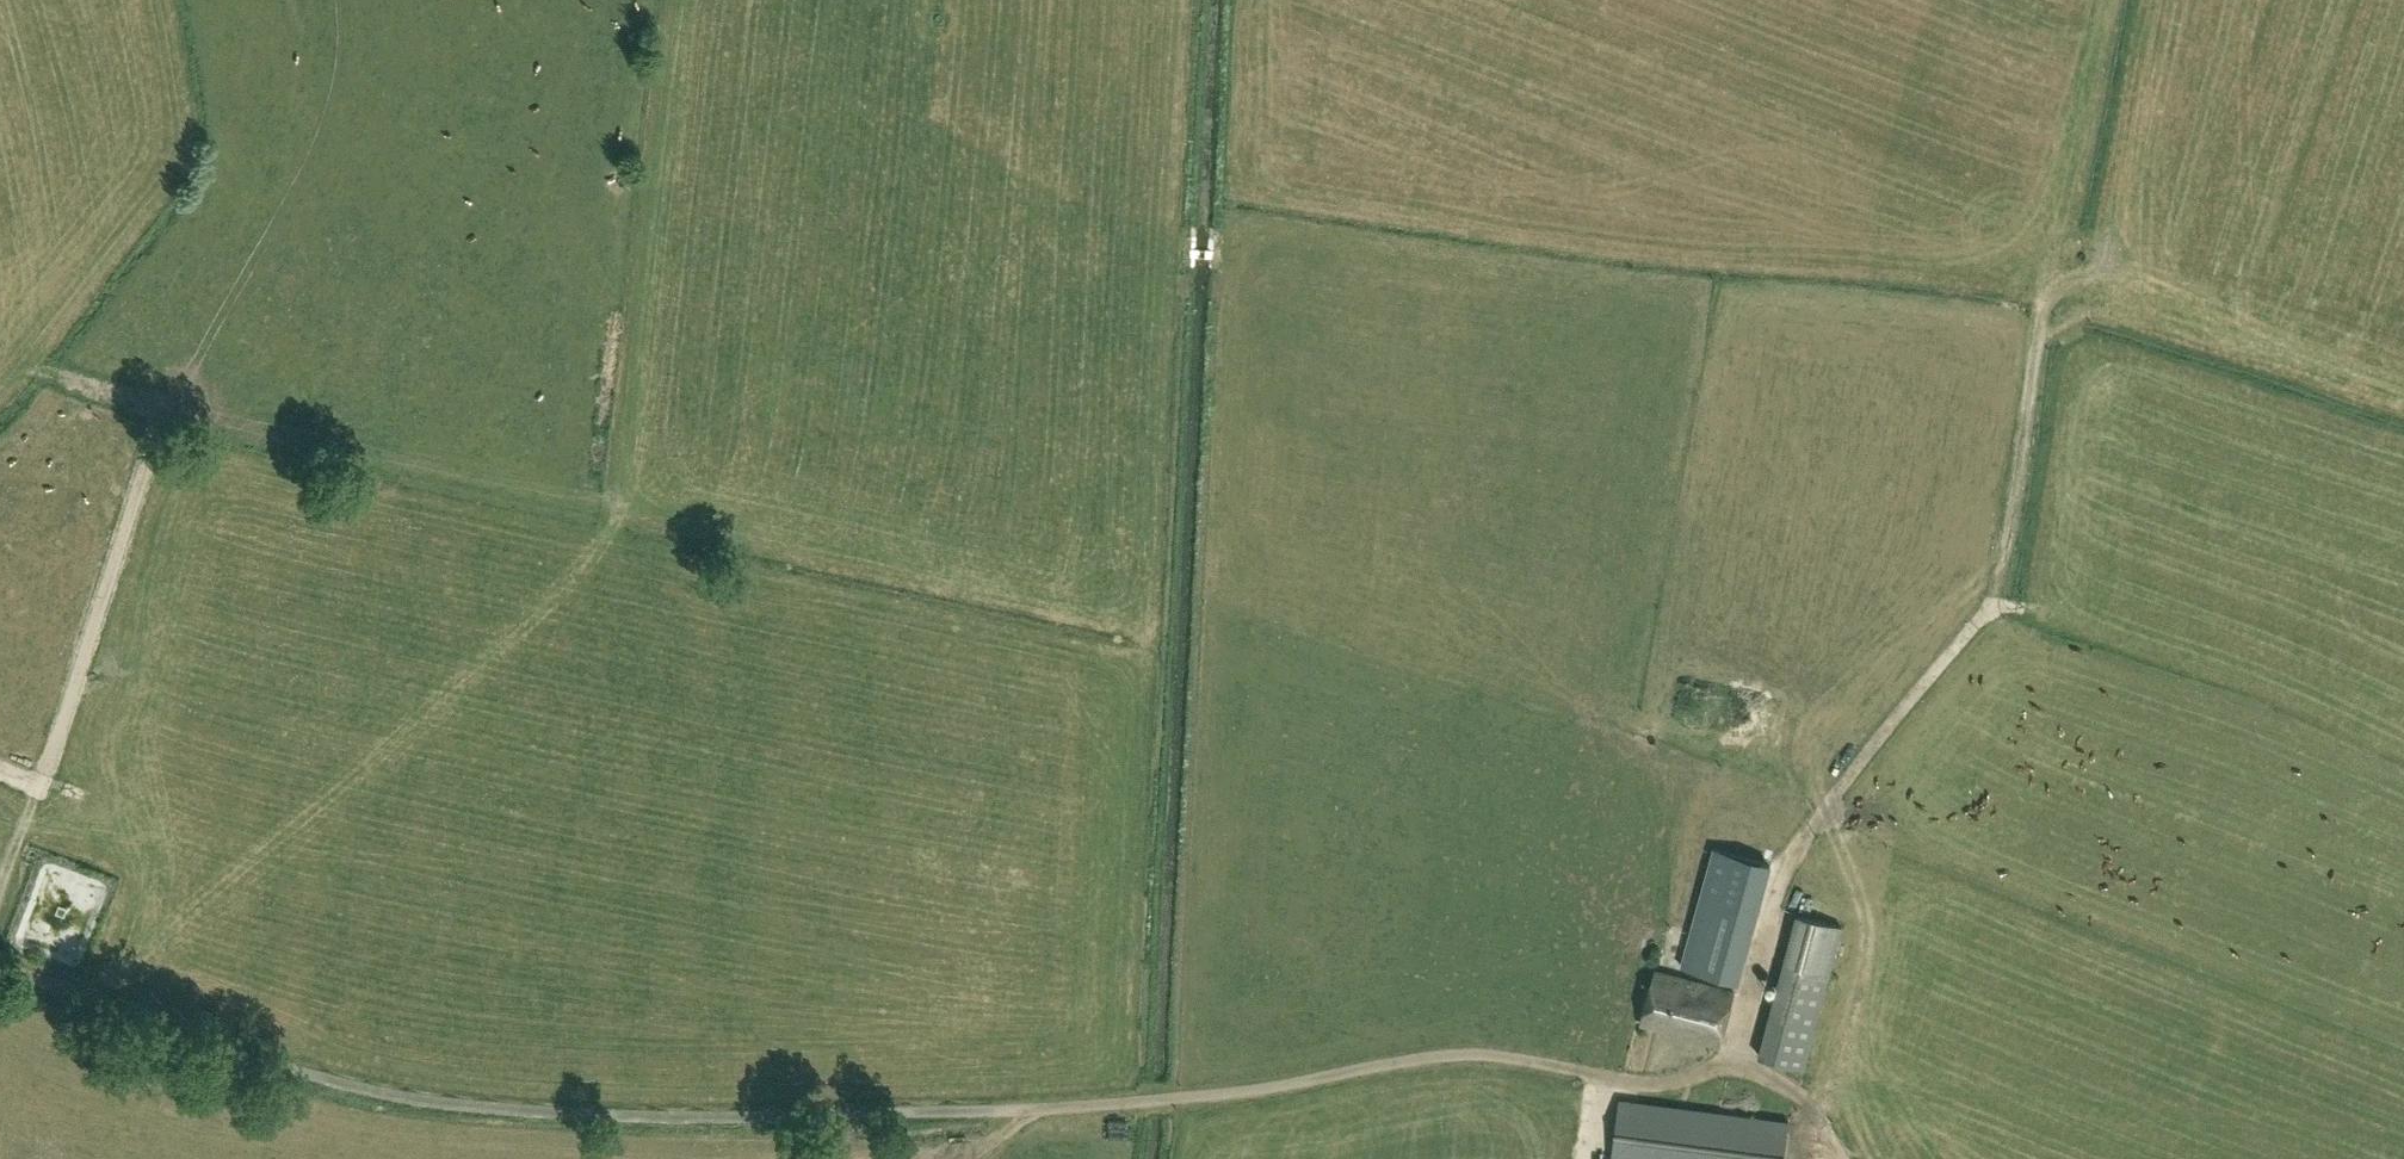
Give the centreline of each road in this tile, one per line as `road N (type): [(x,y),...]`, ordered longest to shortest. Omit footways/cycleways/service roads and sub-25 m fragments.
road 1 (unclassified): [(1792,1089),(1738,1061),(1660,1083),(1495,1054),(1028,1110),(590,1112),(447,1098),(272,1063),(118,1011),(0,958)]

